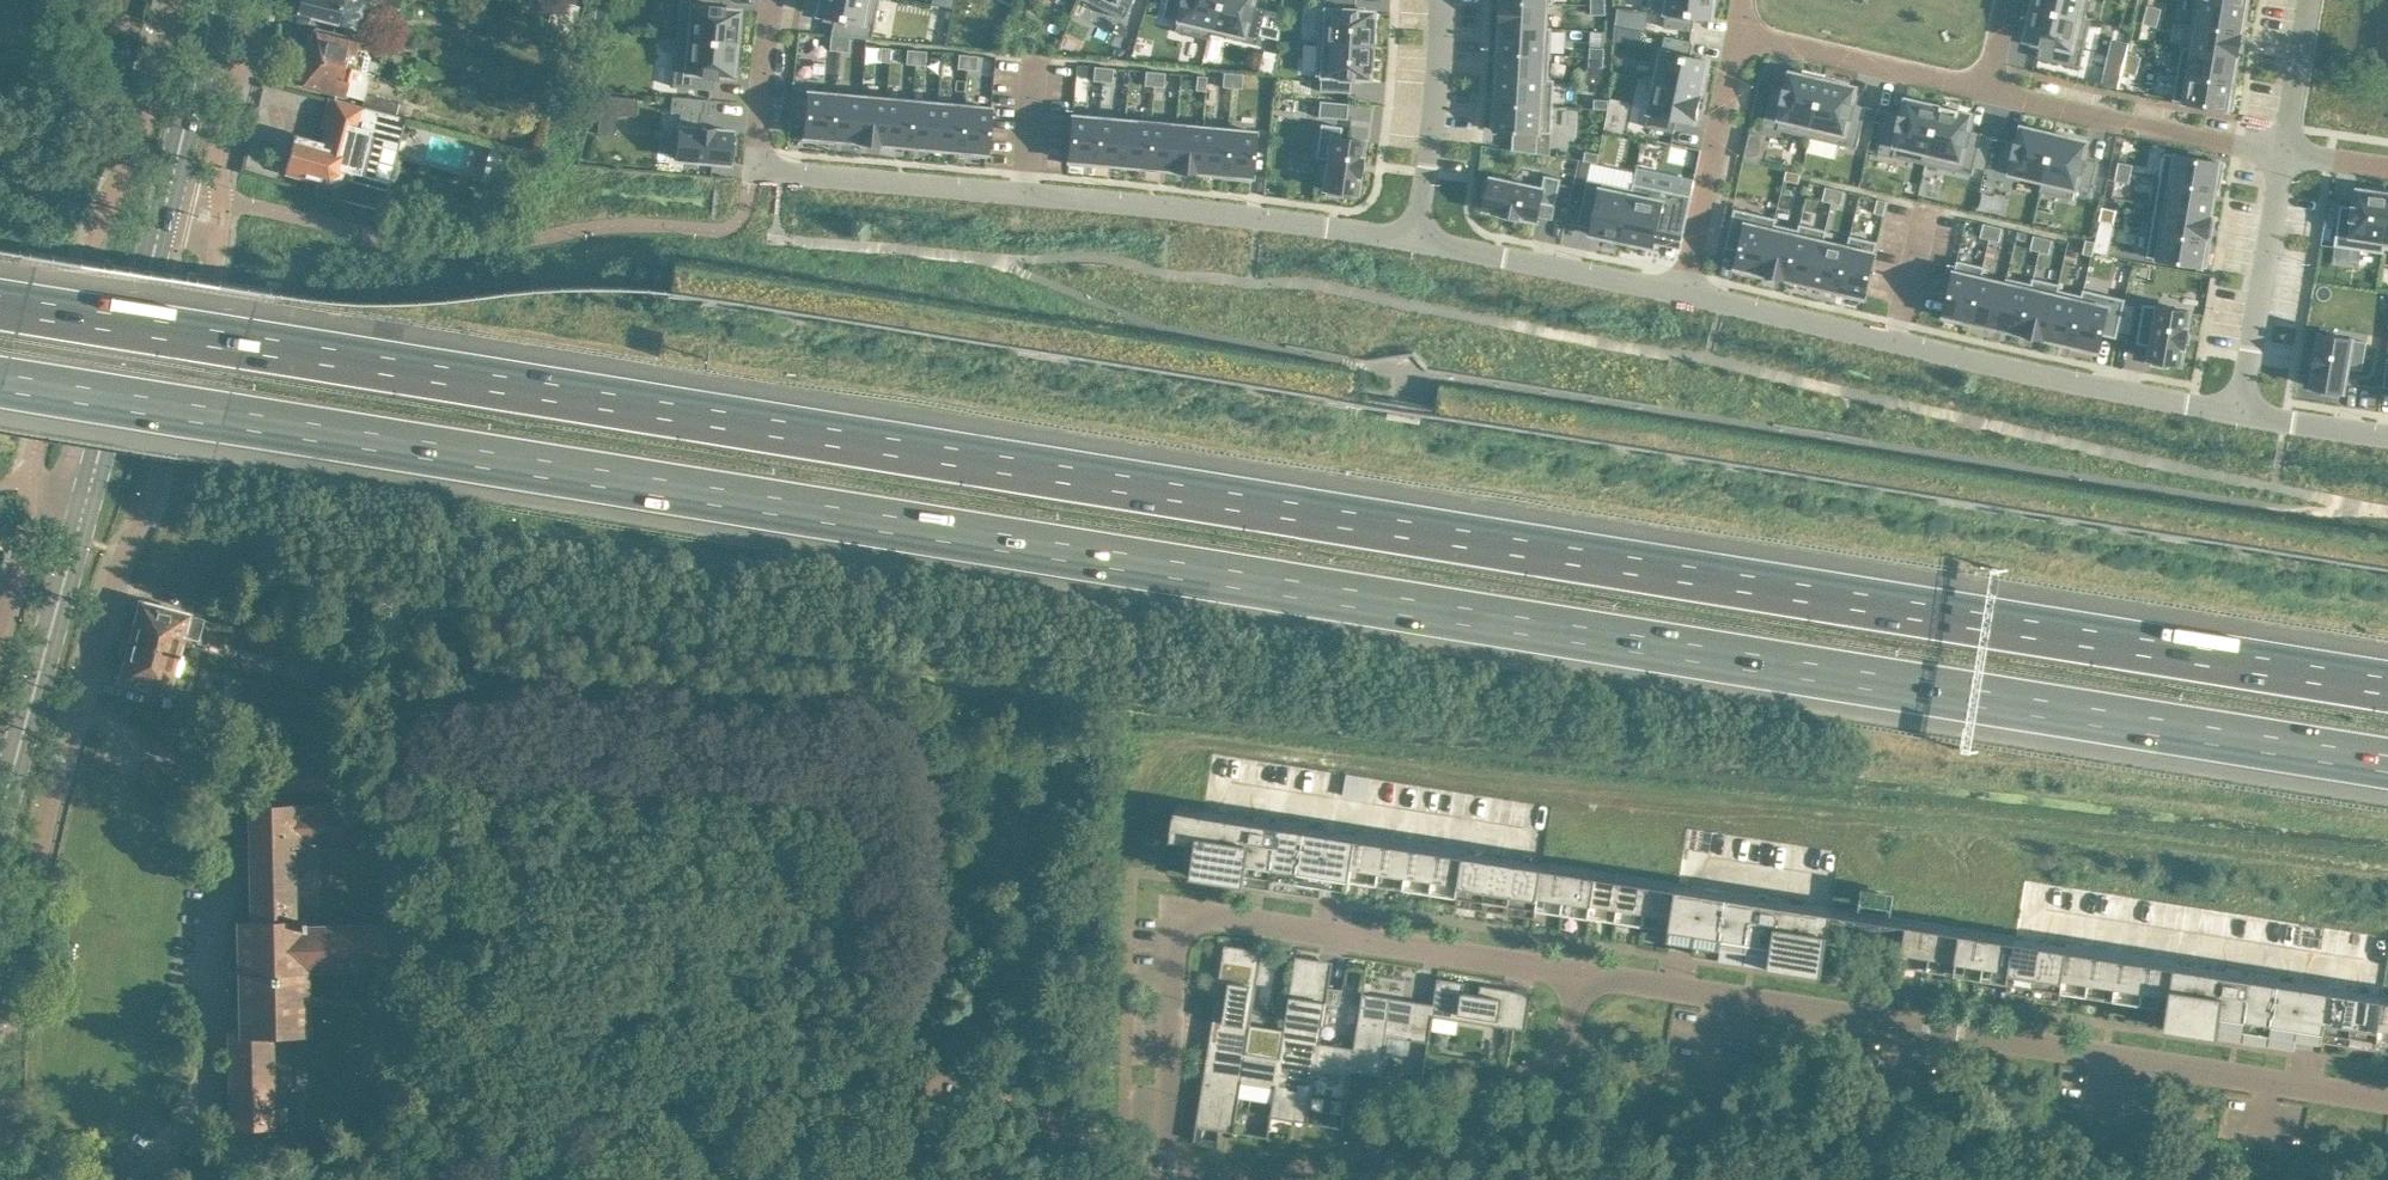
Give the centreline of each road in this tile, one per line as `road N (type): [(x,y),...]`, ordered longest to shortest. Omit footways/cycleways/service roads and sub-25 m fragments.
road 1 (motorway): [(0,379),(2387,766)]
road 2 (motorway): [(2387,681),(0,305)]
road 3 (residential): [(1580,972),(1185,912),(1173,957),(1169,1149),(1174,1162),(1212,1177),(1249,1179),(1323,1163),(1541,1065),(1565,1042),(1576,1006)]
road 4 (unclassified): [(0,1131),(10,1130),(19,953),(57,783),(109,587),(150,500),(212,278),(217,246),(157,235)]
road 5 (residential): [(2387,1099),(1580,972)]
road 6 (residential): [(761,161),(781,170),(1140,202),(1417,242)]
road 7 (residential): [(1682,291),(2241,413)]
road 8 (unclassified): [(174,0),(147,122),(111,184),(33,452),(30,487)]
road 9 (tertiary): [(0,820),(89,488)]
road 10 (residential): [(309,1179),(377,1154),(503,1049),(593,1036)]
road 11 (residential): [(2282,153),(1981,92)]
road 12 (residential): [(1417,242),(1682,291)]
road 13 (residential): [(2241,413),(2282,153)]
road 14 (tertiary): [(89,488),(157,235)]
road 15 (residential): [(1682,291),(1737,35)]
road 16 (unclassified): [(168,188),(220,200),(217,160),(255,0)]
road 17 (residential): [(1981,92),(1737,35)]
road 18 (residential): [(1440,0),(1417,242)]
road 19 (tertiary): [(168,188),(216,0)]
road 20 (residential): [(761,161),(755,151),(772,0)]
road 21 (residential): [(2282,153),(2309,0)]
road 22 (residential): [(2241,413),(2387,434)]
road 23 (unclassified): [(30,487),(0,627)]

